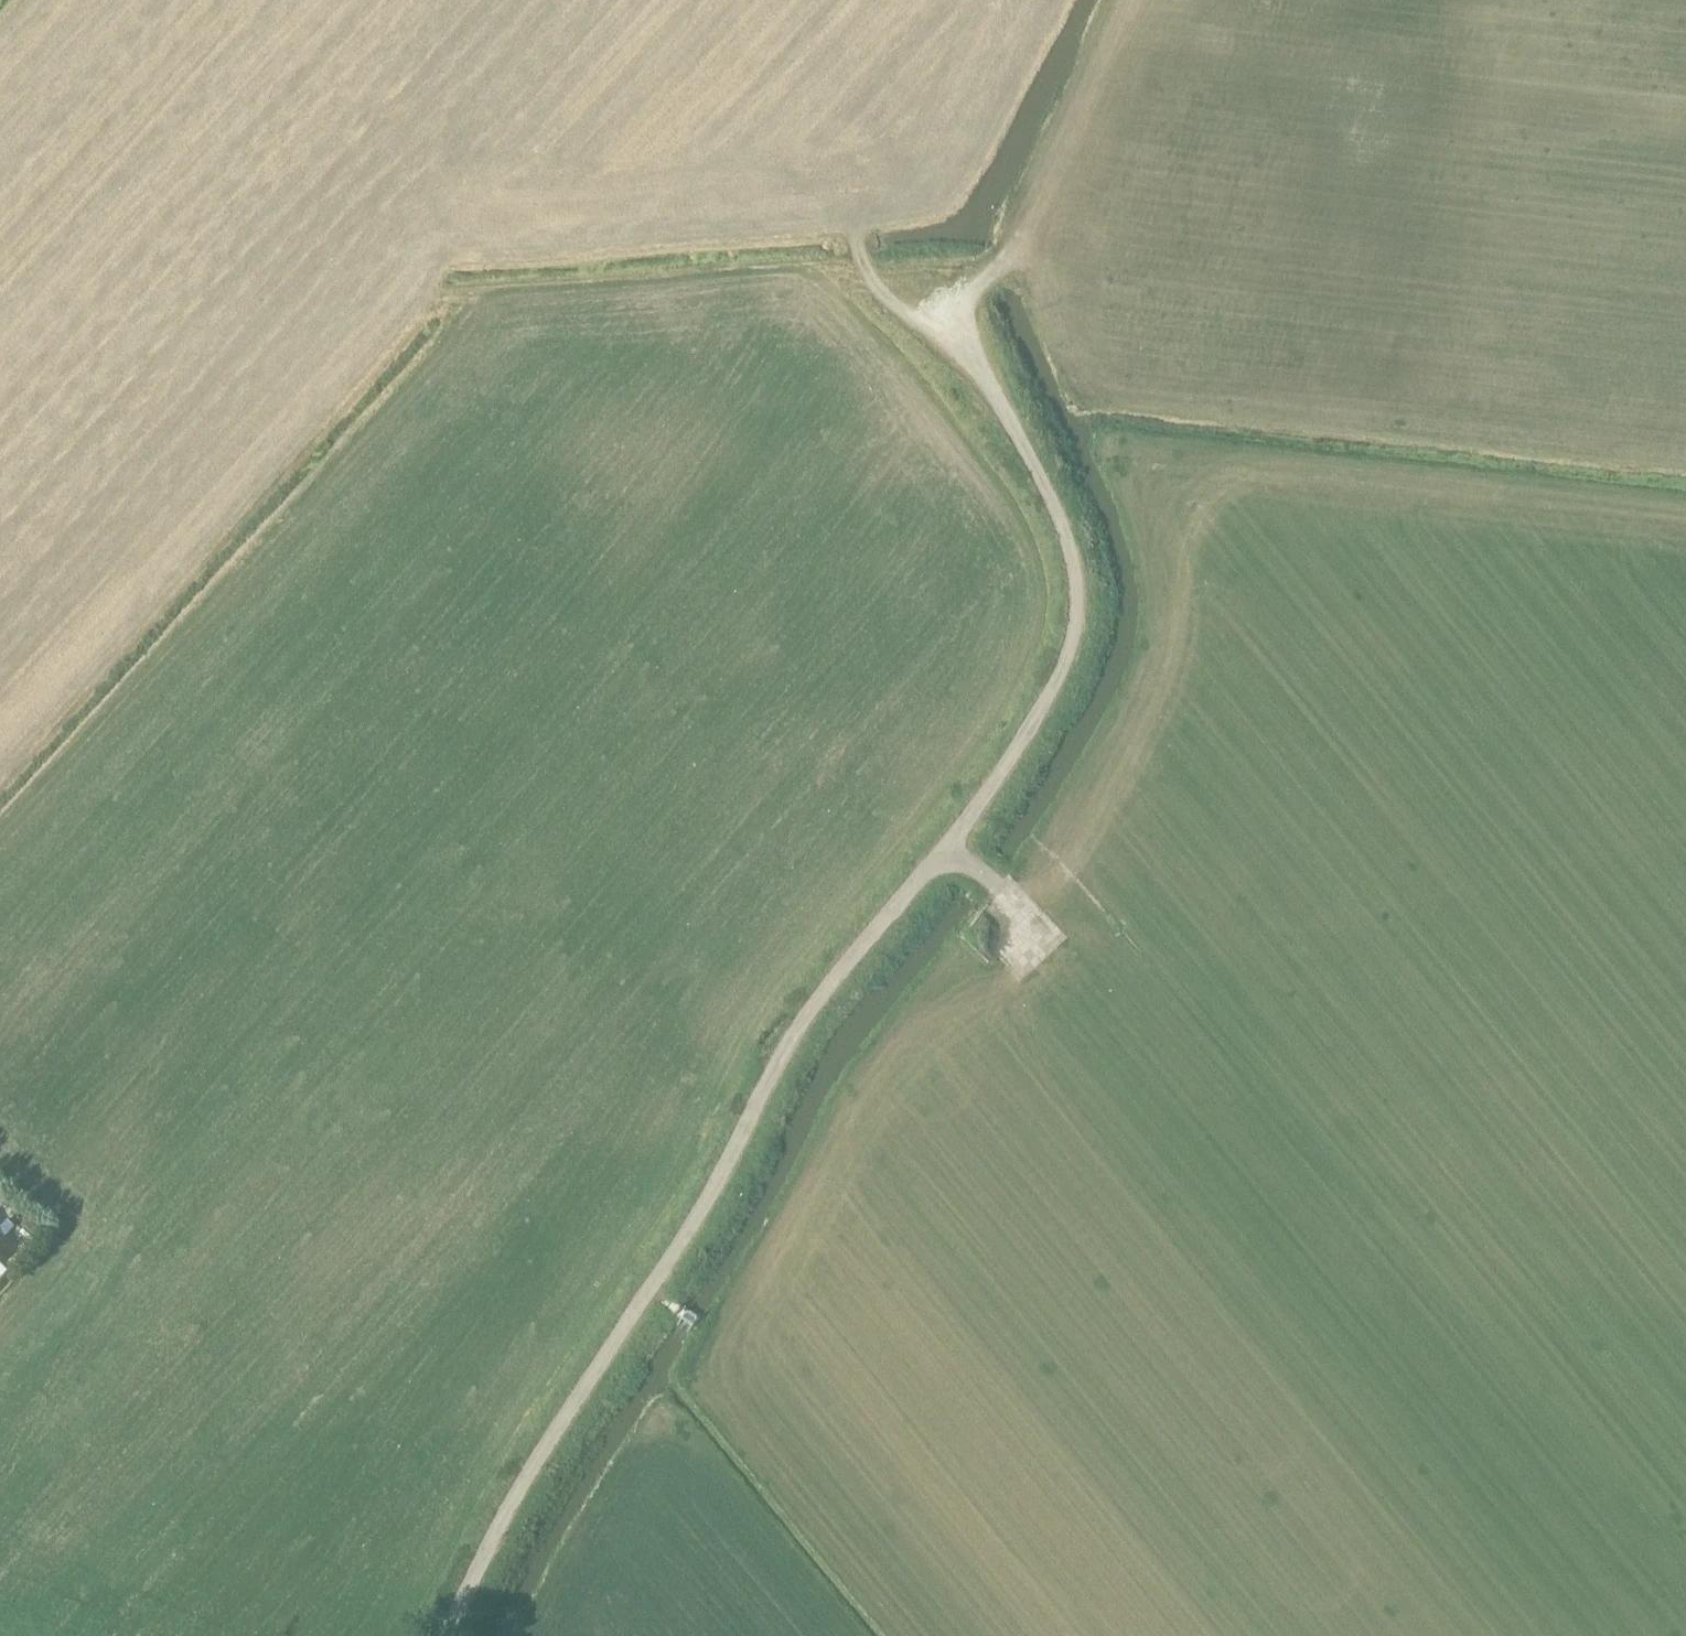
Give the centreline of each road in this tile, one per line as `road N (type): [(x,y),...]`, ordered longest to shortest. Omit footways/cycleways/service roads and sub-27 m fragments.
road 1 (track): [(947,846),(796,1028),(711,1193),(556,1421),(440,1635)]
road 2 (track): [(860,255),(877,290),(968,351),(1060,531),(1072,613),(1055,684),(947,846),(1044,935)]
road 3 (track): [(1022,247),(967,285),(965,348)]

